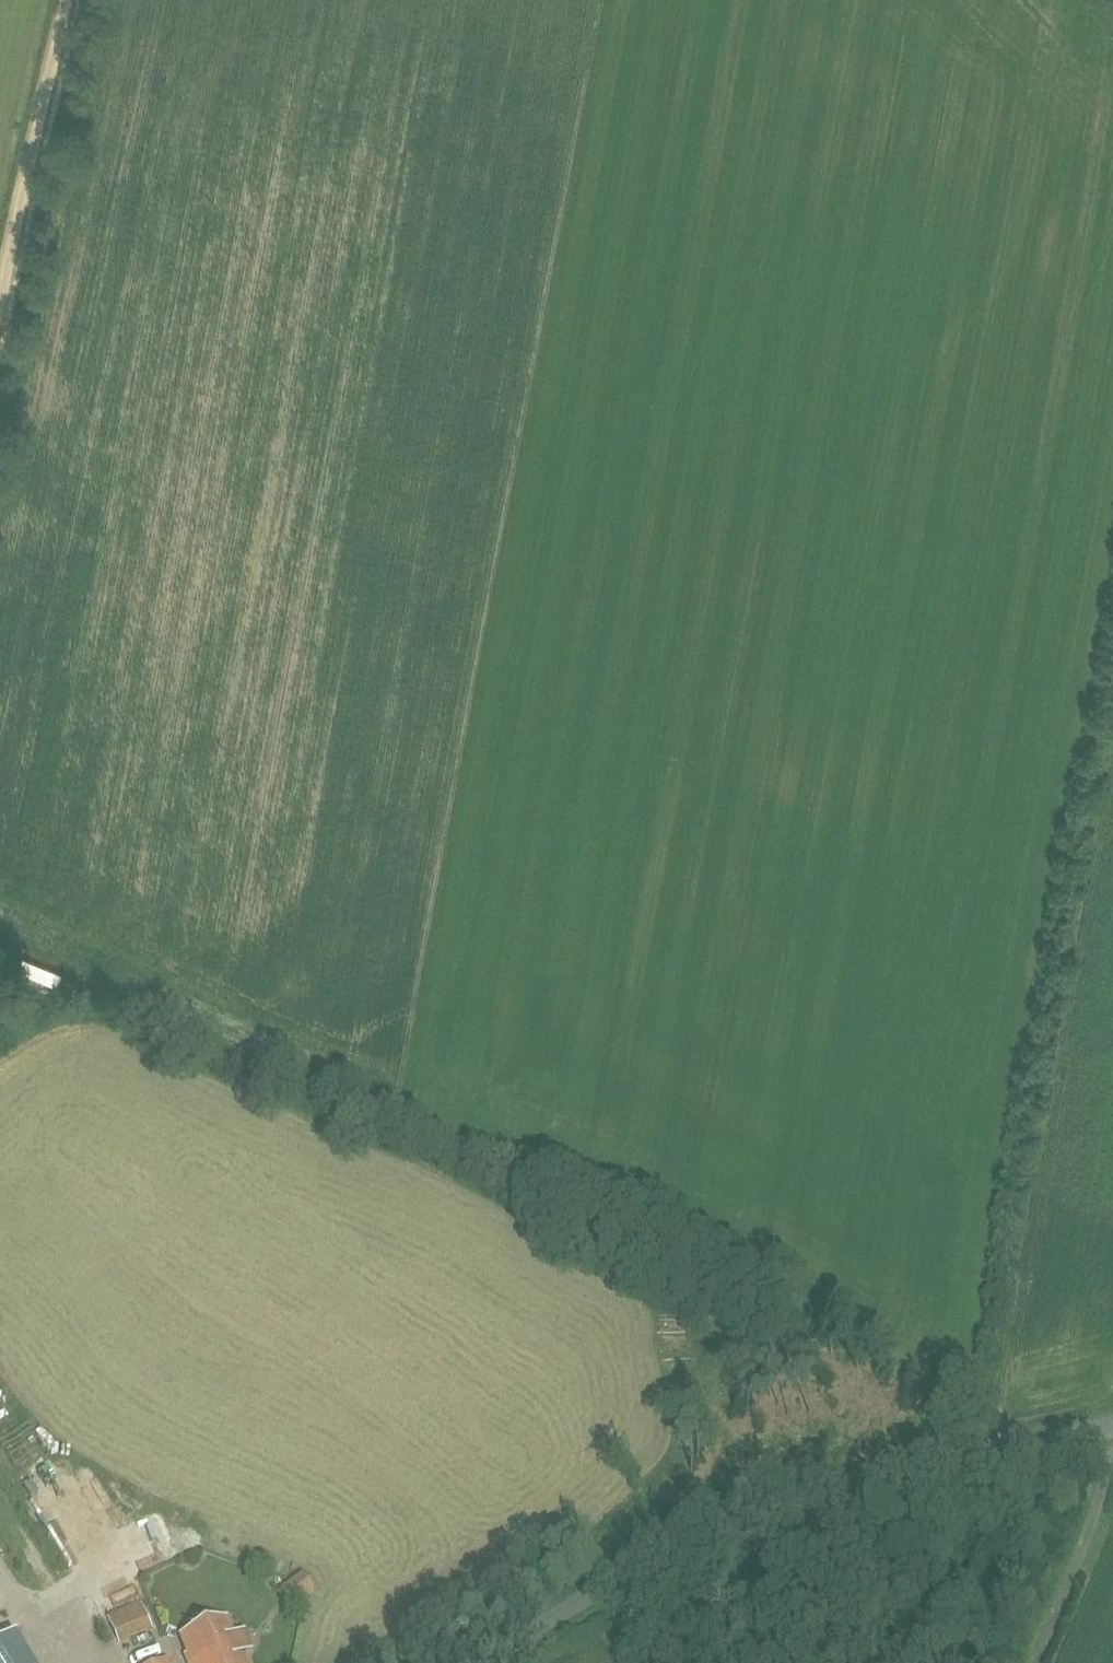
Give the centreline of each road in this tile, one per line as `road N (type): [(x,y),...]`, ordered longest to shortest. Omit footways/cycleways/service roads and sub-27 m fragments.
road 1 (unclassified): [(462,1662),(713,1521),(796,1490),(1112,1425)]
road 2 (track): [(0,276),(61,0)]

